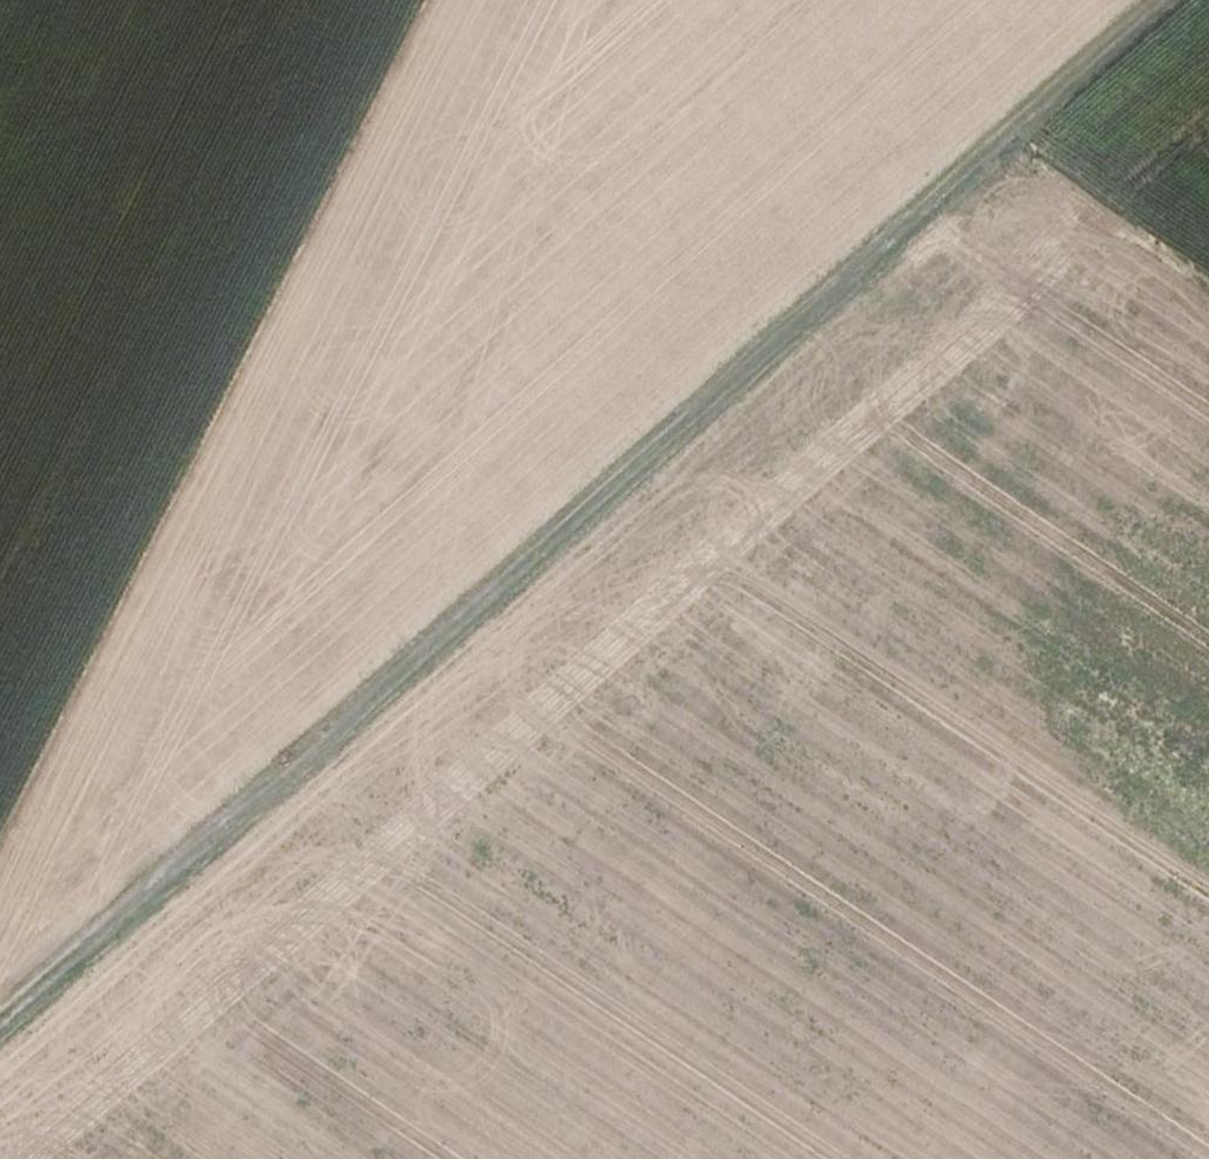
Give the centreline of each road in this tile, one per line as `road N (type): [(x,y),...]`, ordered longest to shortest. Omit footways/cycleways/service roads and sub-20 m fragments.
road 1 (track): [(0,1006),(1174,0)]

